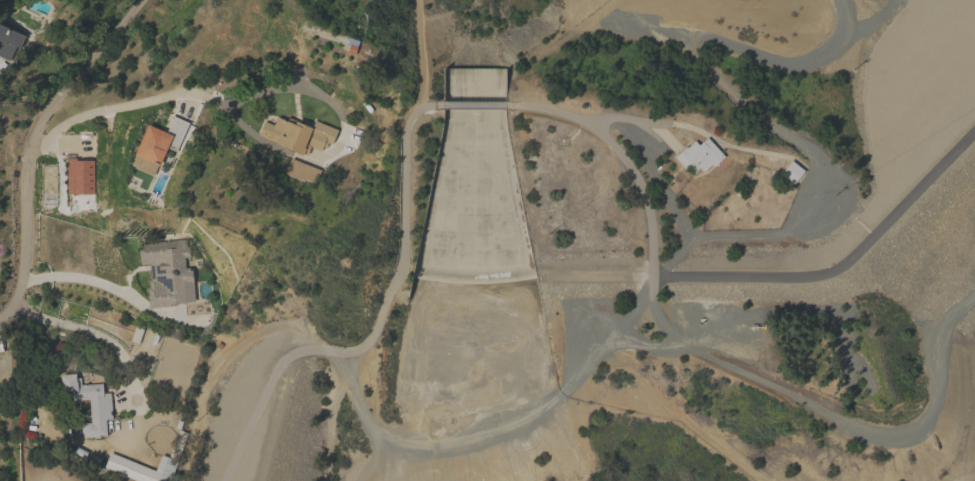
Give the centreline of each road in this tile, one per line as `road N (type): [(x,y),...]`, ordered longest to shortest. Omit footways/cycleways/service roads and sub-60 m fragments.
road 1 (residential): [(0,319),(15,304),(25,159),(35,127),(141,0)]
road 2 (track): [(353,353),(358,410),(375,443),(358,480)]

